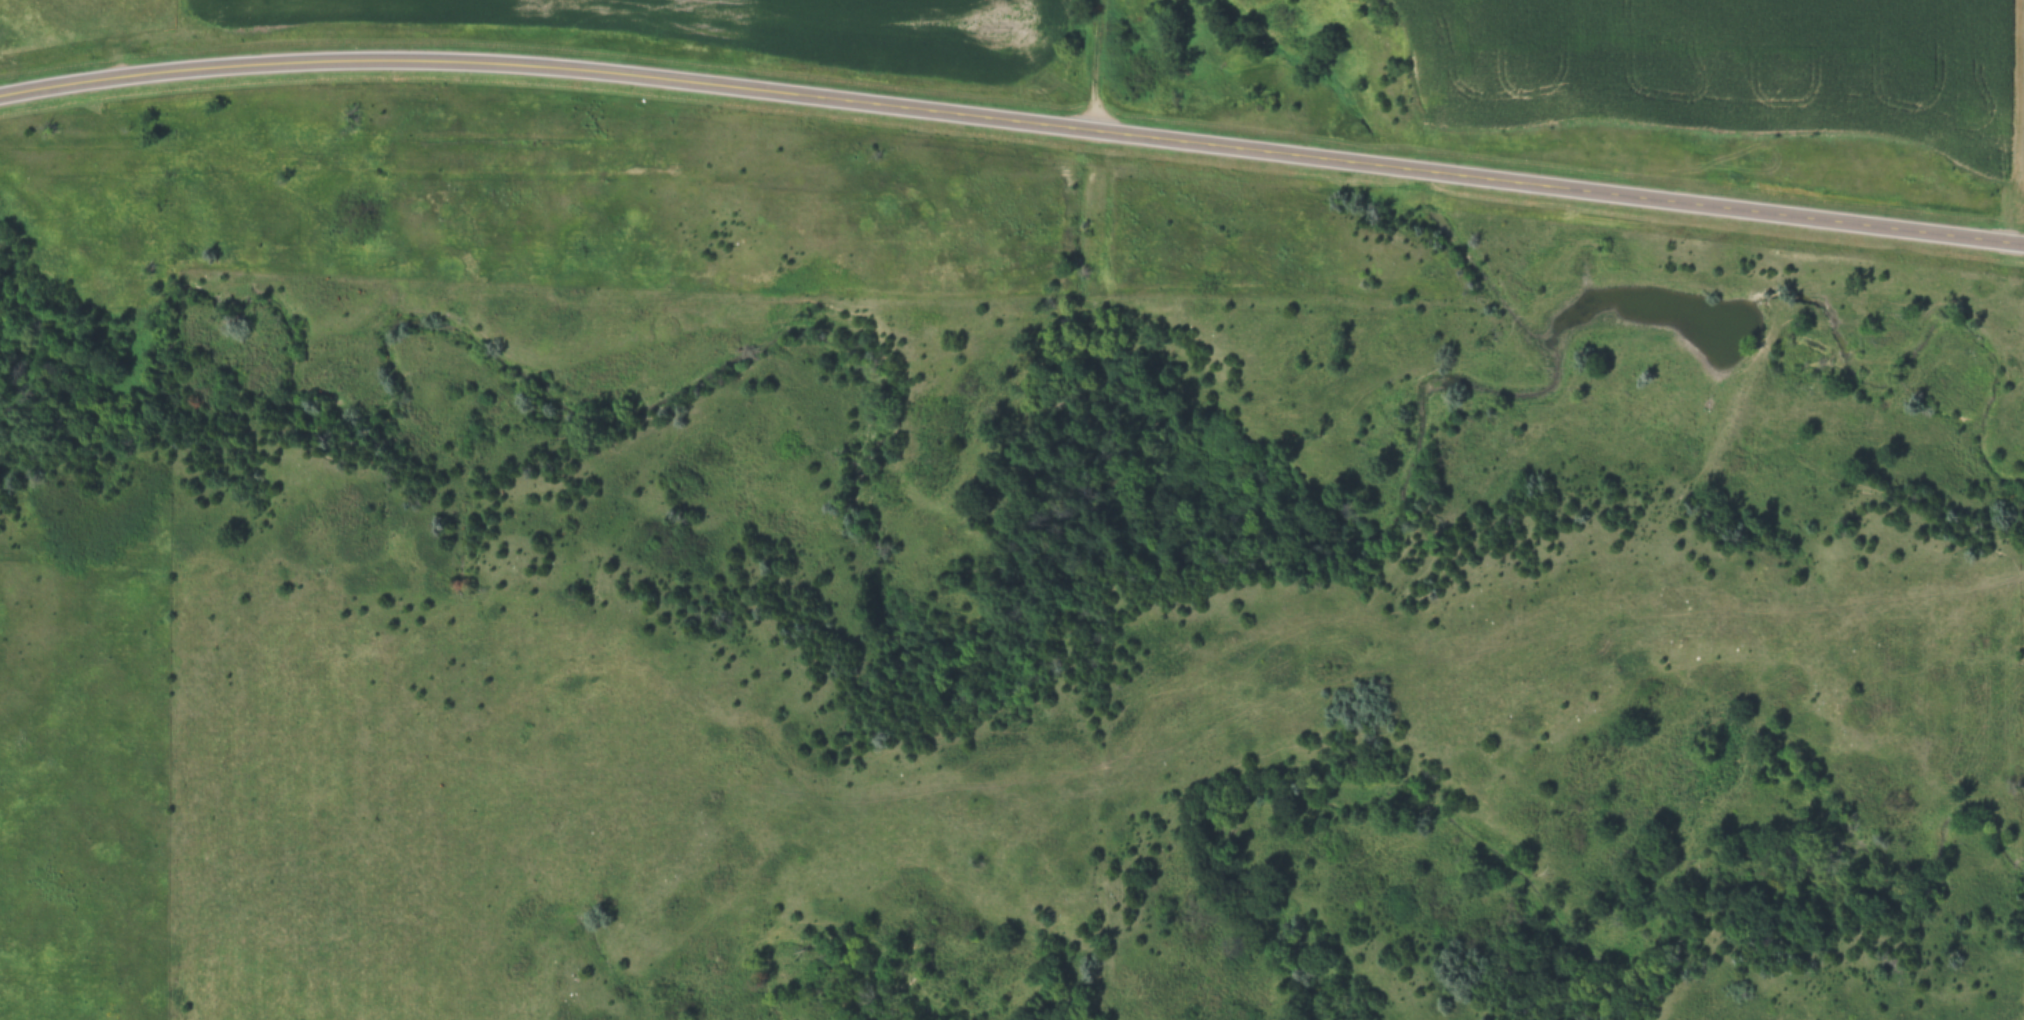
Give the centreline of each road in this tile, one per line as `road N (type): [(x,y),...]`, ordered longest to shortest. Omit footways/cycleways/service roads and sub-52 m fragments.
road 1 (primary): [(2023,246),(523,68),(323,63),(0,98)]
road 2 (track): [(1094,131),(1096,0)]

